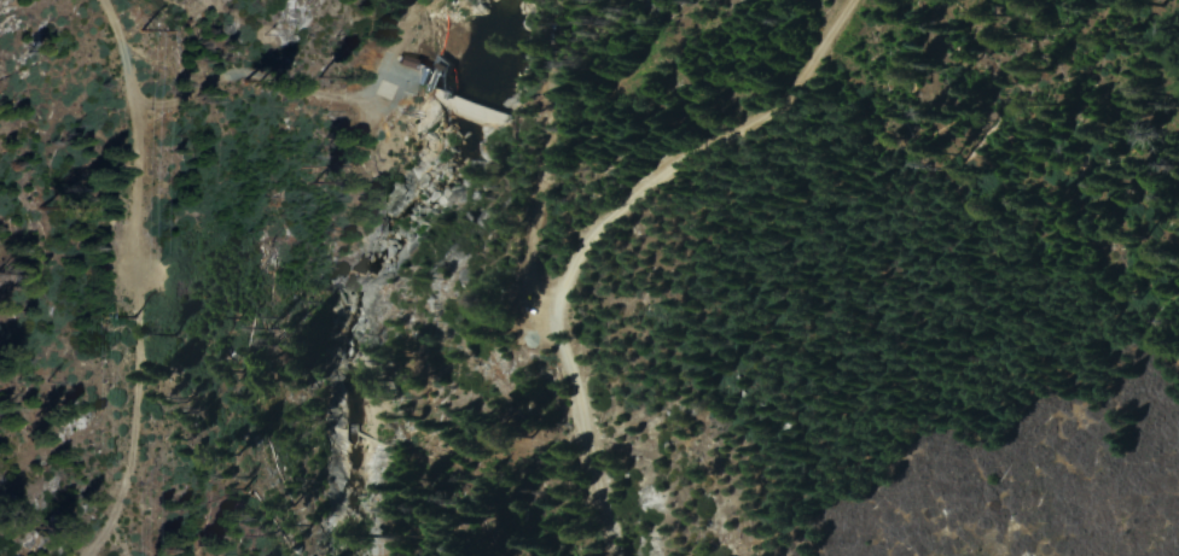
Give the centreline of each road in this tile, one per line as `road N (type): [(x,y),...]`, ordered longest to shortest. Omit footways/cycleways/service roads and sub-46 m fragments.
road 1 (residential): [(613,555),(553,302),(582,246),(645,177),(759,117),(848,0)]
road 2 (track): [(103,0),(132,96),(138,379),(130,469),(88,555)]
road 3 (track): [(132,96),(169,103),(234,69),(352,99)]

